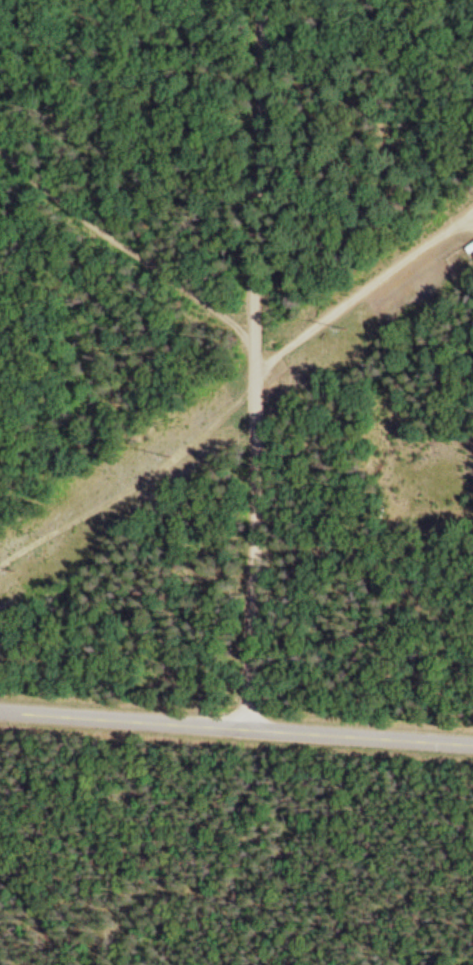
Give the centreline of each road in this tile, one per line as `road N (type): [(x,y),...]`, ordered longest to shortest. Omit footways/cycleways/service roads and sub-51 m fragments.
road 1 (residential): [(242,727),(258,0)]
road 2 (residential): [(472,744),(0,708)]
road 3 (track): [(254,351),(168,275),(0,152)]
road 4 (track): [(0,560),(130,483),(253,381)]
road 5 (track): [(253,381),(268,359),(449,227)]

